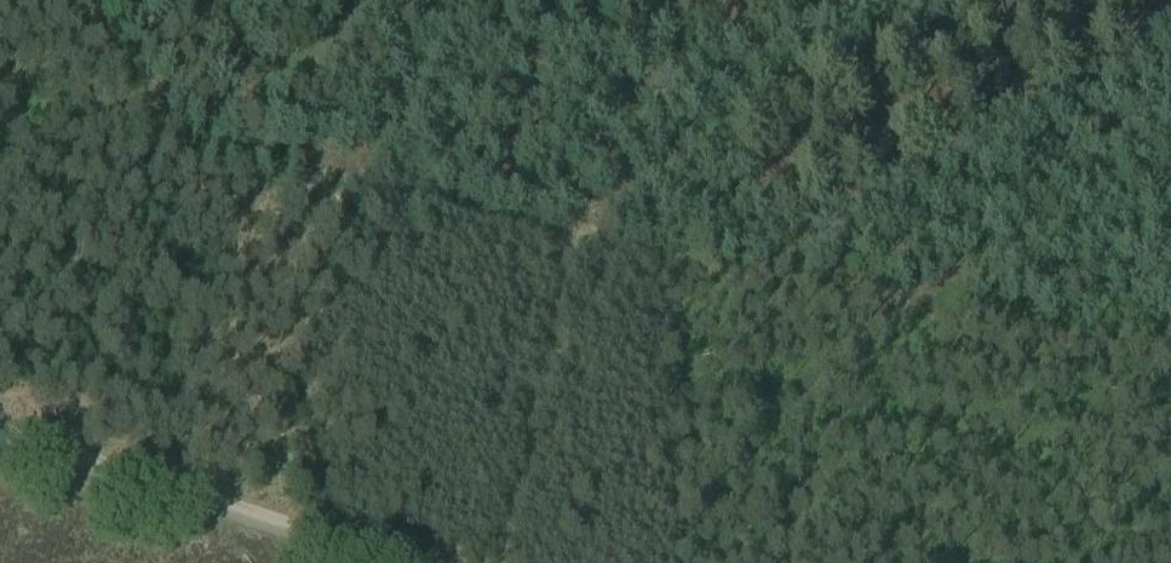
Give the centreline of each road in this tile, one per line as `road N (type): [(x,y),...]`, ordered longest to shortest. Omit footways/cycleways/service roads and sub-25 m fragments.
road 1 (track): [(478,562),(0,397)]

